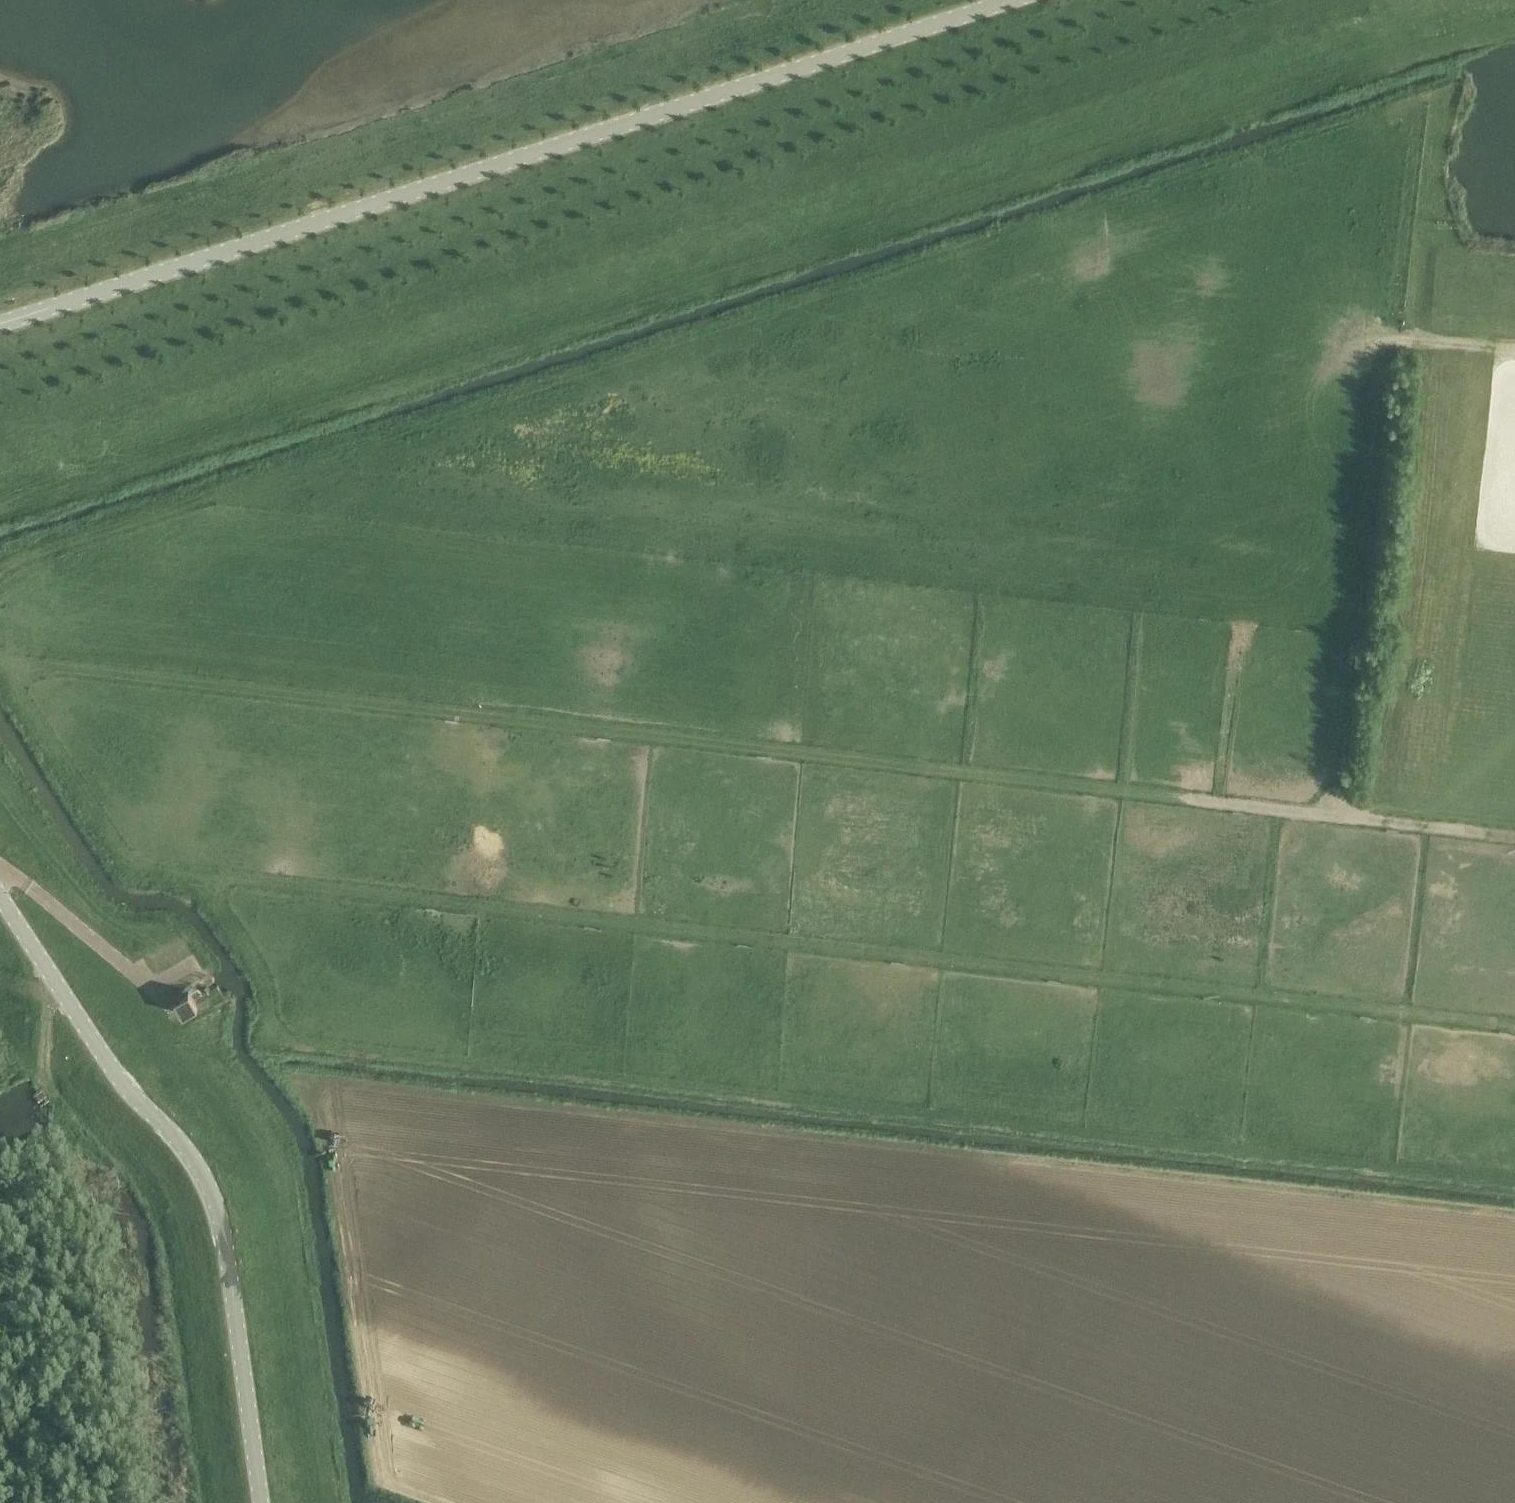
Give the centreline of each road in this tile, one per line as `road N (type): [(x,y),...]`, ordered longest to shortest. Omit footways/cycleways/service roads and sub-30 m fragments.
road 1 (unclassified): [(0,323),(288,222),(1005,0)]
road 2 (unclassified): [(261,1502),(215,1213),(189,1161),(0,904)]

